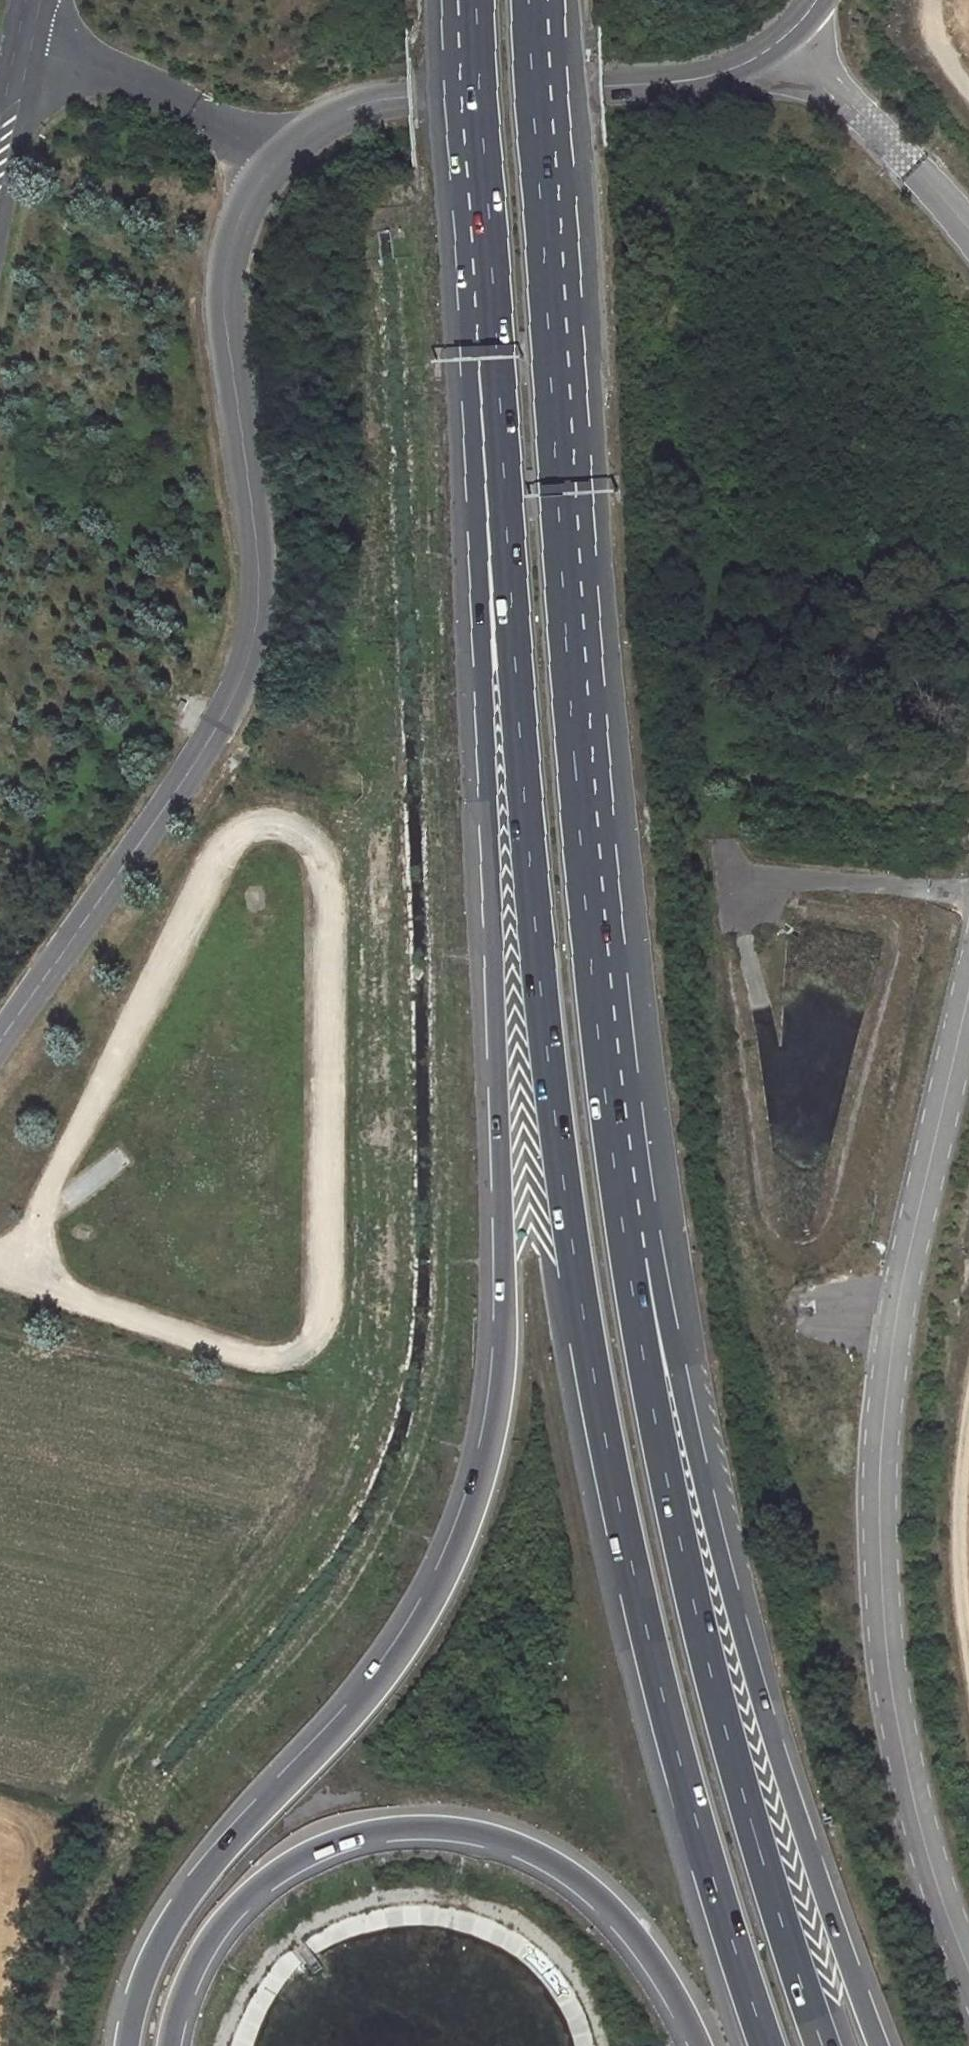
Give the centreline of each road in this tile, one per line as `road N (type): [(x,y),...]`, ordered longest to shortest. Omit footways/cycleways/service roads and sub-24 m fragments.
road 1 (trunk): [(496,363),(472,402),(505,1274),(491,1440),(462,1536),(418,1625),(364,1699),(191,1891),(152,1955),(127,2045)]
road 2 (trunk): [(496,363),(543,1015),(582,1312),(649,1640),(766,2045)]
road 3 (tertiary): [(0,1034),(209,742),(244,666),(259,573),(224,263),(270,162),(314,123),(363,103),(429,92),(641,86),(730,68),(784,32),(809,0)]
road 4 (trunk): [(627,1259),(580,852),(530,0)]
road 5 (track): [(0,1269),(264,1361),(293,1356),(322,1323),(326,866),(302,832),(266,825),(229,839)]
road 6 (trunk): [(880,2045),(768,1723),(708,1507),(660,1283),(627,1259)]
road 7 (trunk): [(824,2045),(729,1744),(655,1421),(627,1259)]
road 8 (trunk): [(171,2045),(202,1955),(254,1892),(344,1843),(431,1830),(511,1846),(578,1883),(639,1944),(699,2045)]
road 9 (track): [(229,839),(10,1272)]
road 10 (trunk): [(477,0),(496,363)]
road 11 (track): [(968,1452),(962,1513),(968,1668)]
road 12 (unclassified): [(0,173),(34,0)]

